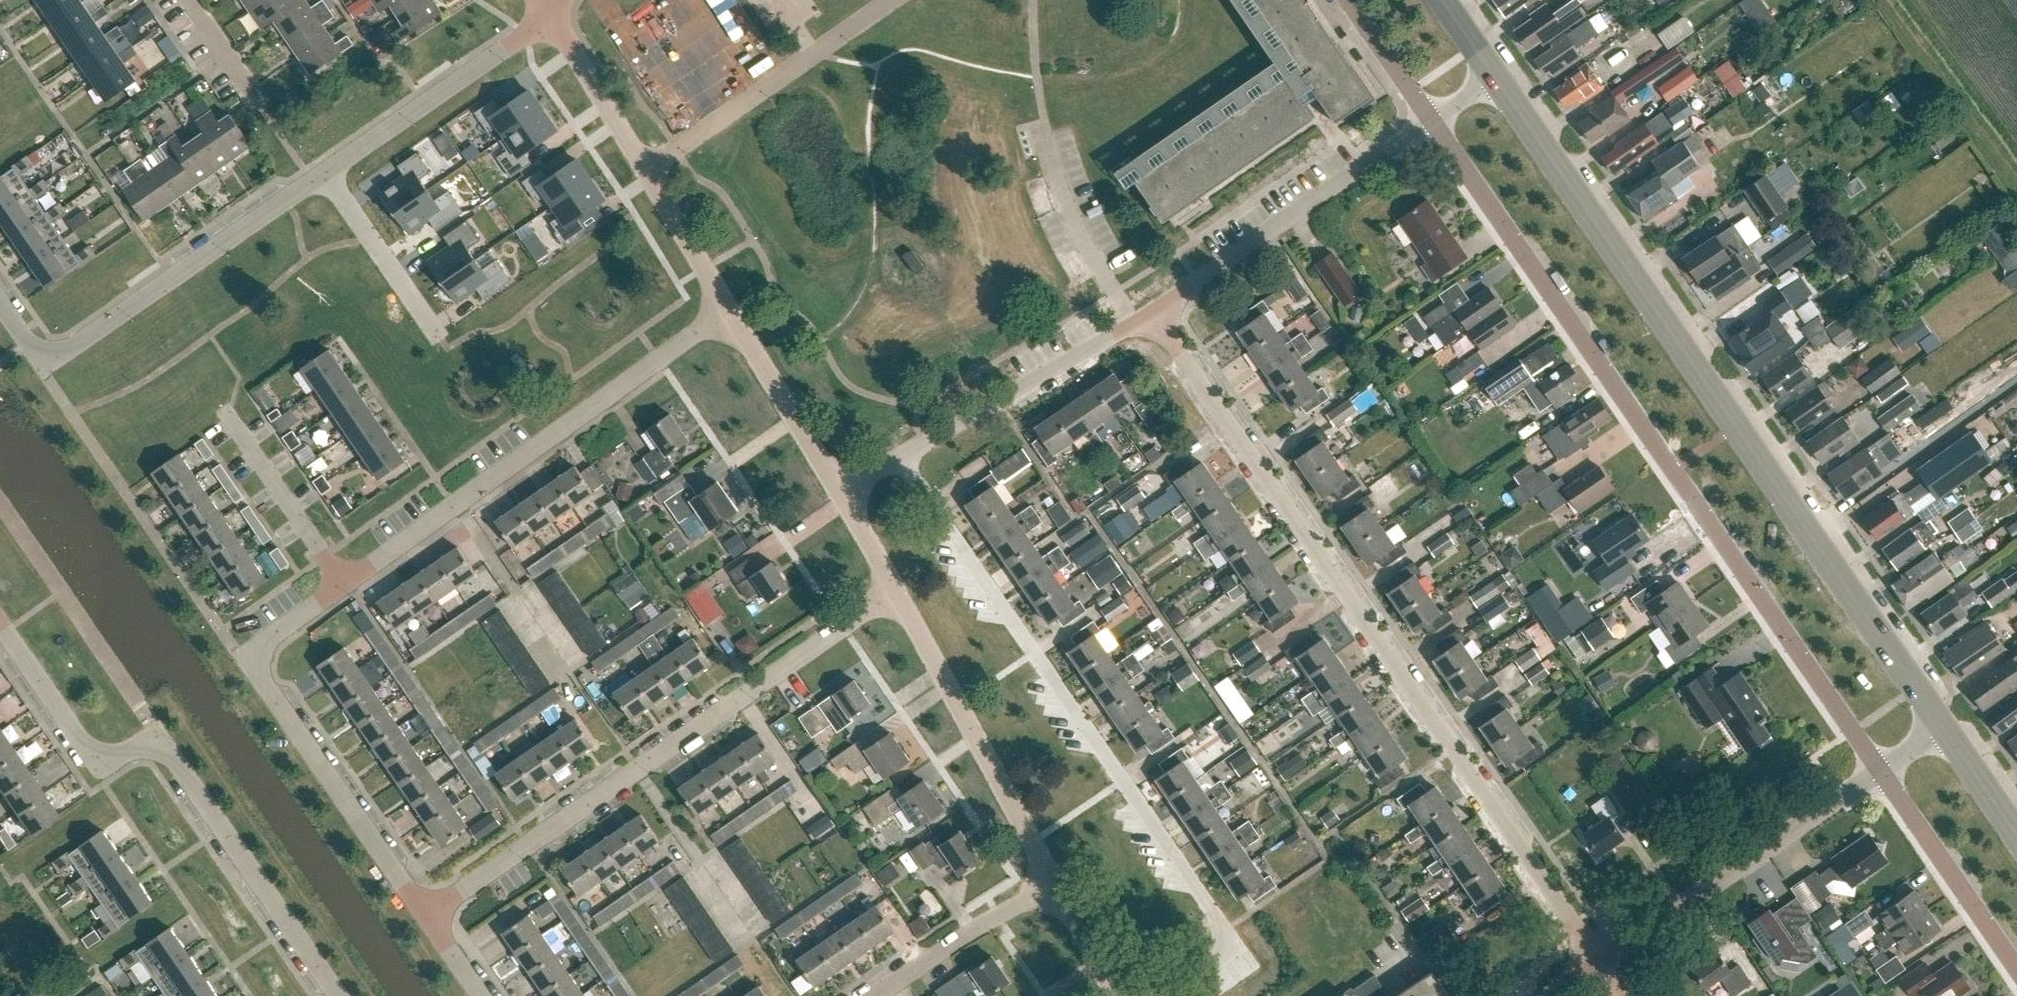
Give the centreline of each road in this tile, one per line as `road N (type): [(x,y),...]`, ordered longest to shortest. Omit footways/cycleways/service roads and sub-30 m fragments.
road 1 (residential): [(1882,773),(1429,122)]
road 2 (tertiary): [(1942,727),(1493,74)]
road 3 (residential): [(1600,961),(1151,314)]
road 4 (residential): [(1153,995),(1214,954),(1219,918),(903,457)]
road 5 (residential): [(426,916),(895,594)]
road 6 (residential): [(337,995),(172,757),(151,747),(87,750),(0,622)]
road 7 (residential): [(347,584),(728,309)]
road 8 (residential): [(426,916),(248,656),(347,584)]
road 9 (residential): [(327,174),(43,368),(0,304)]
road 10 (unclassified): [(1600,961),(1882,773)]
road 11 (residential): [(1151,314),(1429,122)]
road 12 (unclassified): [(1053,880),(895,594)]
road 13 (residential): [(891,0),(646,169)]
road 14 (residential): [(903,457),(1151,314)]
road 15 (residential): [(550,14),(327,174)]
road 16 (residential): [(2016,968),(1882,773)]
road 17 (unclassified): [(844,488),(728,309)]
road 18 (residential): [(226,413),(347,584)]
road 19 (residential): [(882,995),(1053,880)]
road 20 (residential): [(327,174),(441,338)]
road 21 (unclassified): [(646,169),(550,14)]
road 22 (unclassified): [(728,309),(646,169)]
road 23 (residential): [(1429,122),(1346,0)]
road 24 (tertiary): [(2016,836),(1942,727)]
road 25 (unclassified): [(1115,995),(1053,880)]
road 26 (residential): [(261,103),(192,0)]

